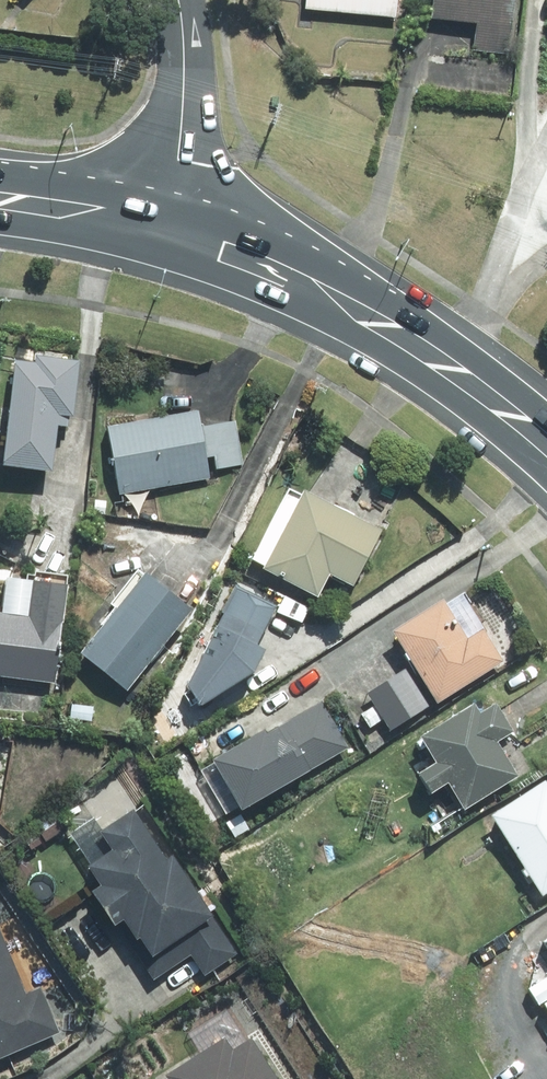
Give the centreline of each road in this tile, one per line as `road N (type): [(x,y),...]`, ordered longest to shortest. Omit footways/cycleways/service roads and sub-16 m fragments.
road 1 (primary): [(546,448),(480,390),(360,311),(168,232)]
road 2 (residential): [(173,0),(186,124),(168,232)]
road 3 (primary): [(168,232),(0,205)]

